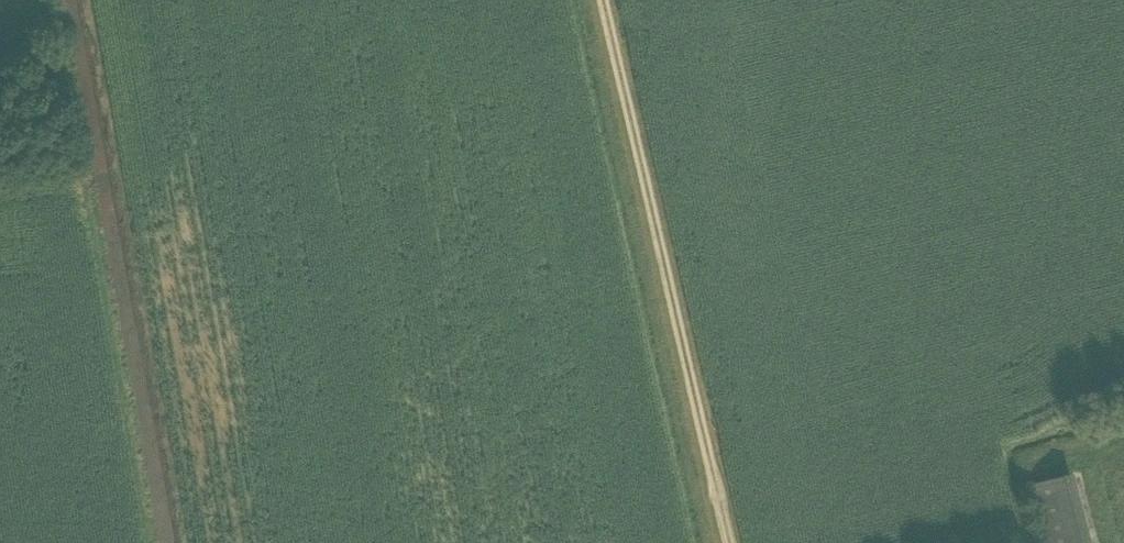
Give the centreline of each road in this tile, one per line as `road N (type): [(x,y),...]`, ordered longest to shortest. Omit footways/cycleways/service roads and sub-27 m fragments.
road 1 (track): [(602,0),(728,542)]

